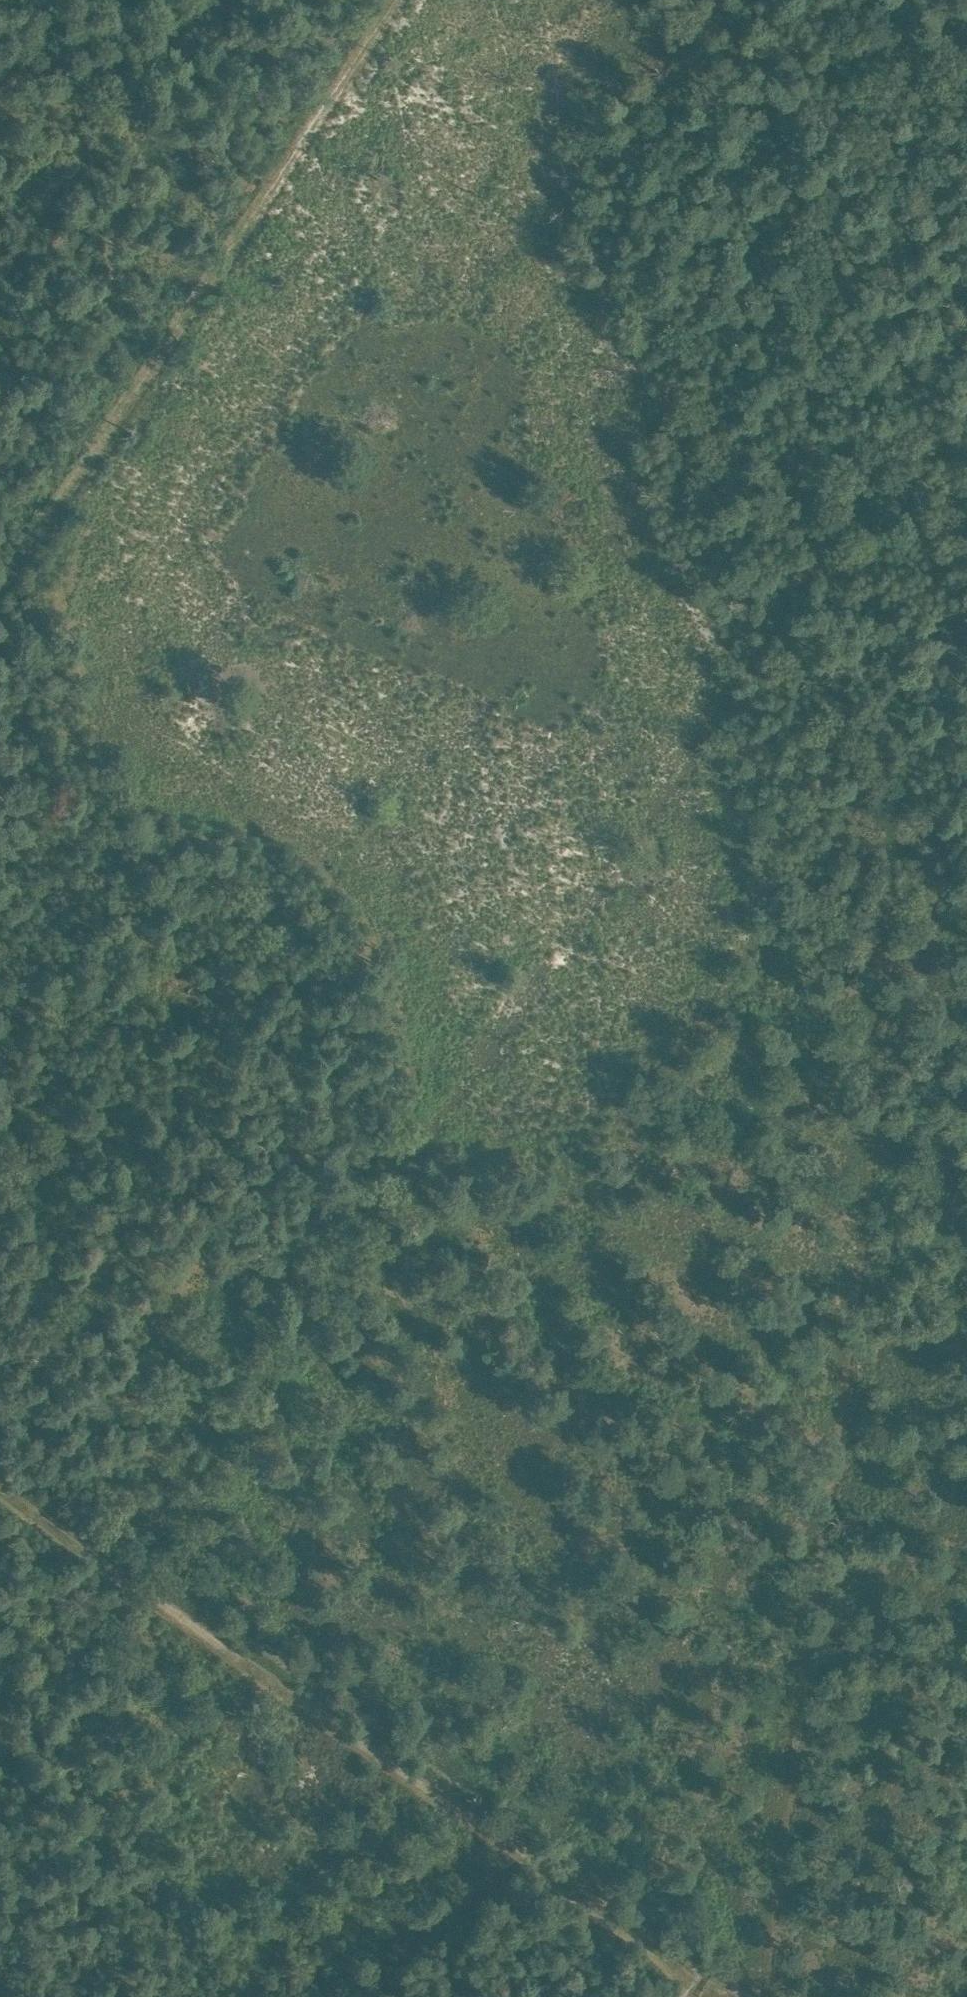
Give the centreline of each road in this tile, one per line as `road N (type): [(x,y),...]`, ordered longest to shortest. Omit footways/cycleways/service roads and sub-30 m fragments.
road 1 (track): [(0,1494),(706,1981)]
road 2 (track): [(403,0),(0,592)]

